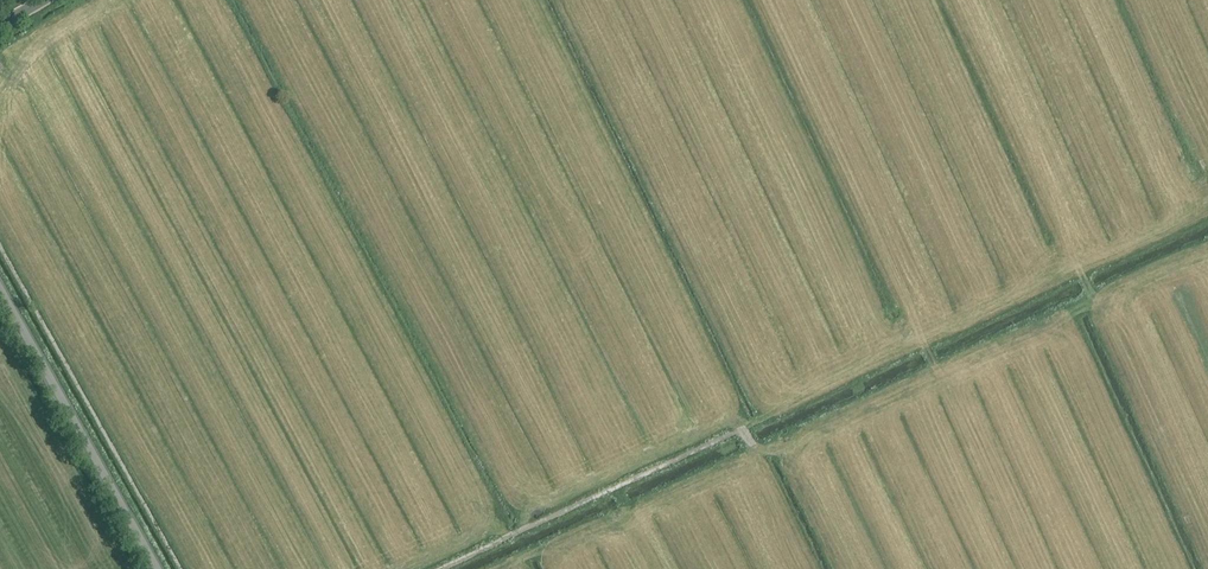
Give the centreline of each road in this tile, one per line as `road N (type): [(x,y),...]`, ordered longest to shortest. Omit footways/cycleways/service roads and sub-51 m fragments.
road 1 (secondary): [(156,568),(0,295)]

